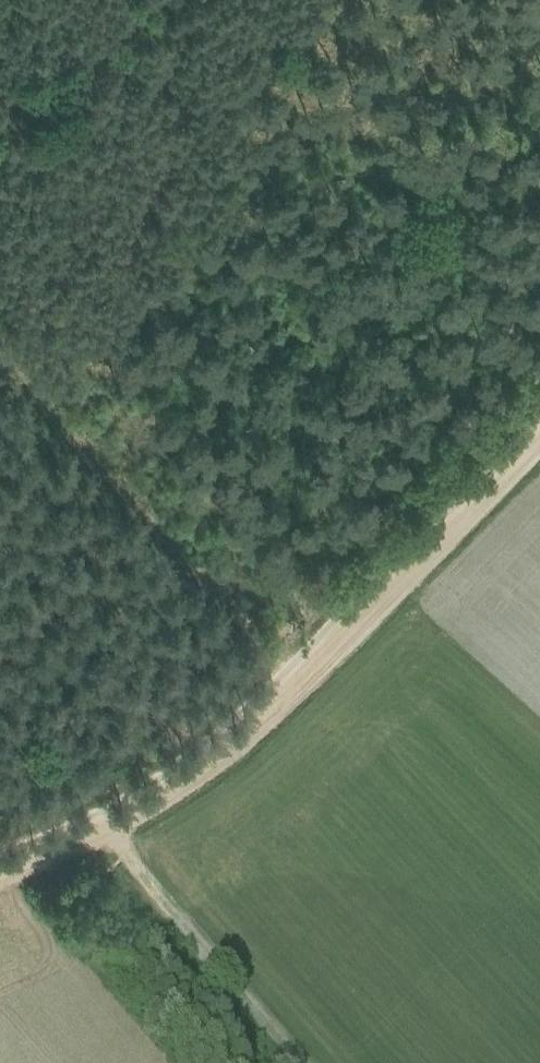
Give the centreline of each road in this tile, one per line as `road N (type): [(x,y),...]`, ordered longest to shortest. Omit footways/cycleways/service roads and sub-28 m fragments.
road 1 (track): [(0,873),(107,826),(199,768),(539,437)]
road 2 (track): [(303,676),(0,357)]
road 3 (track): [(107,826),(308,1062)]

